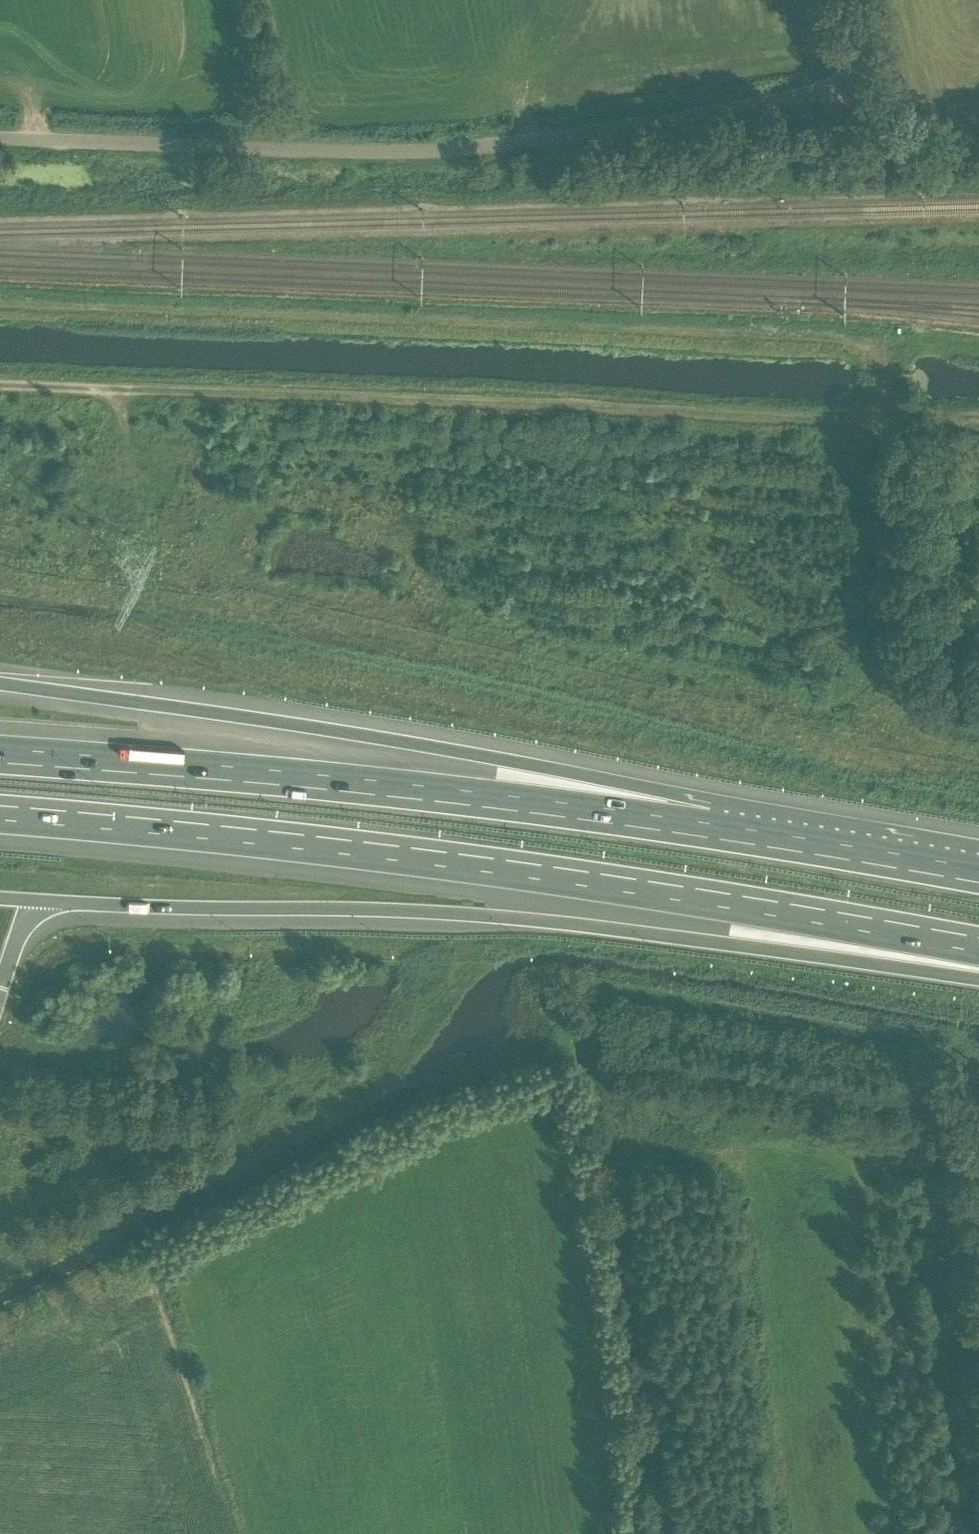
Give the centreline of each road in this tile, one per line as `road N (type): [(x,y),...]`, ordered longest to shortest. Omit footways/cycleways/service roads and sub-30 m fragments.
road 1 (track): [(0,303),(806,335),(860,346),(881,371),(870,408),(849,419),(0,386)]
road 2 (motorway): [(0,813),(476,862),(978,946)]
road 3 (unclassified): [(856,69),(808,95),(484,147),(396,152),(0,138)]
road 4 (motorway): [(709,829),(501,758),(0,683)]
road 5 (motorway): [(709,829),(308,777),(0,755)]
road 6 (motorway): [(488,914),(978,978)]
road 7 (motorway): [(978,876),(709,829)]
road 8 (unclassified): [(978,138),(898,137),(856,69)]
road 9 (track): [(93,389),(125,417),(132,514)]

